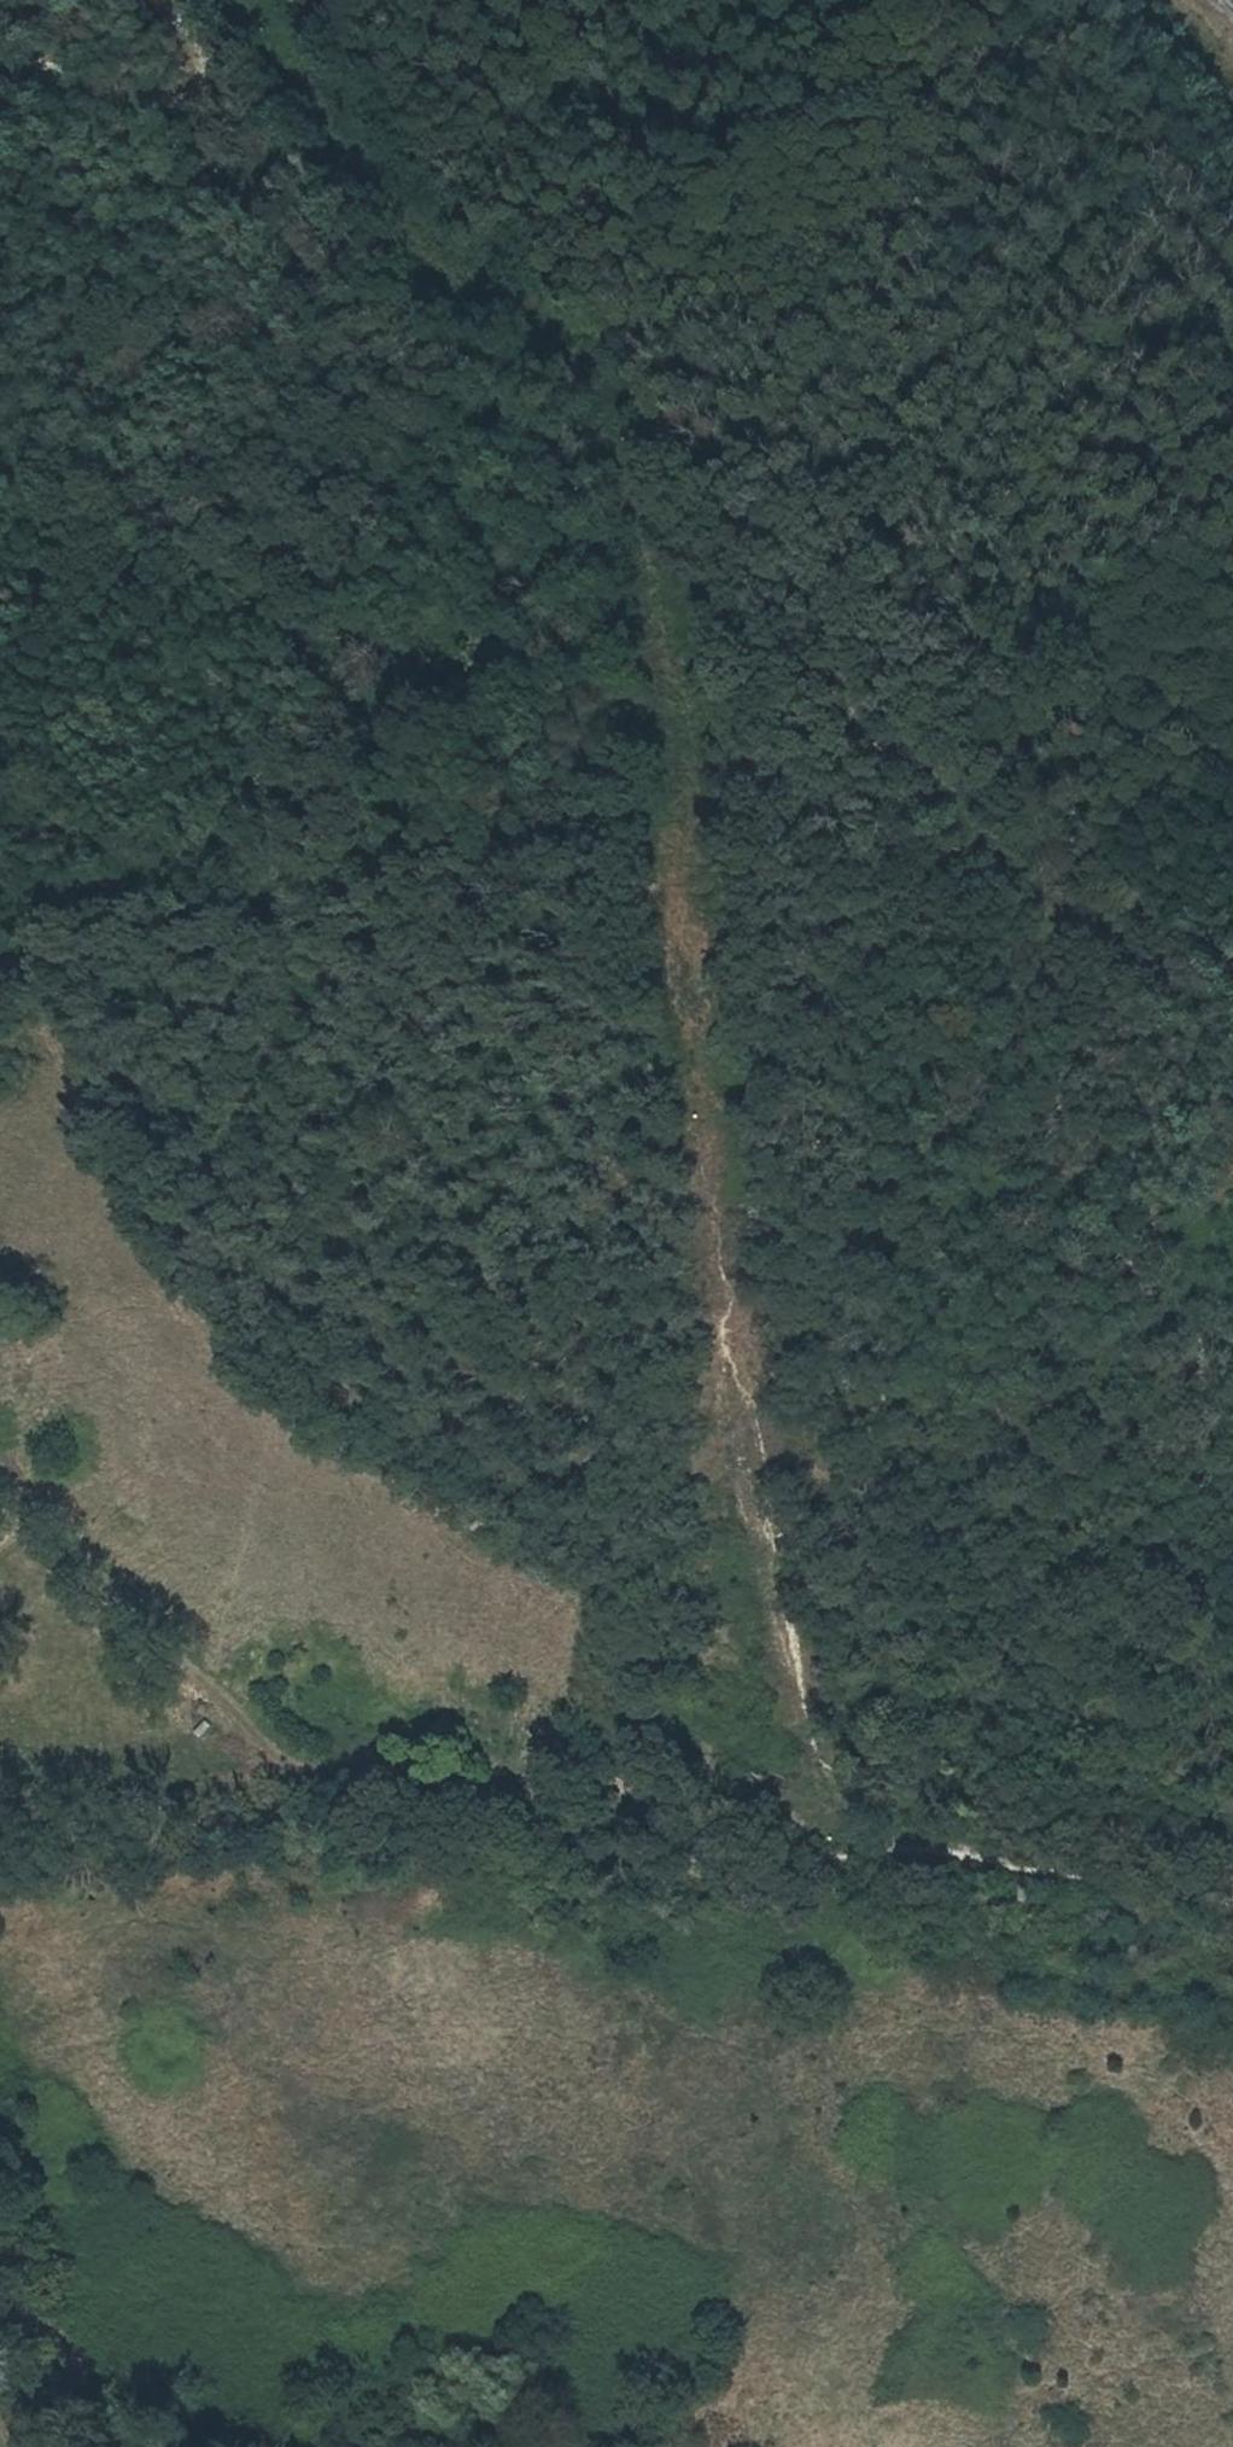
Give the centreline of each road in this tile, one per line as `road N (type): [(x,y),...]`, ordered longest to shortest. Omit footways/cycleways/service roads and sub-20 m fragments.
road 1 (track): [(549,404),(641,464),(754,509),(871,741),(943,778),(1028,897),(1210,953),(1232,950)]
road 2 (track): [(549,404),(450,297),(385,205),(324,138),(262,36),(212,0)]
road 3 (track): [(0,56),(66,69),(138,108),(221,124),(223,91),(164,0)]
road 4 (track): [(877,1856),(1232,1908)]
road 5 (track): [(1232,1084),(1092,1170),(1093,1203),(1218,1186)]

